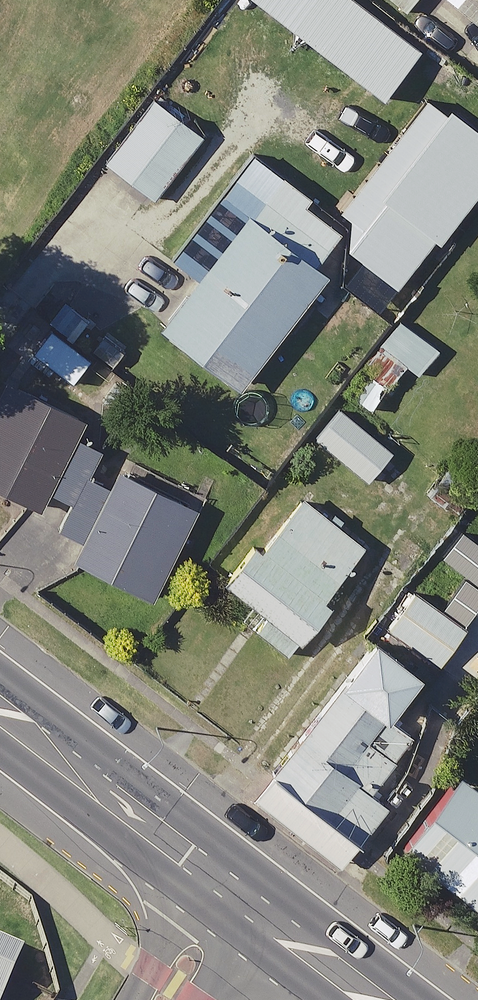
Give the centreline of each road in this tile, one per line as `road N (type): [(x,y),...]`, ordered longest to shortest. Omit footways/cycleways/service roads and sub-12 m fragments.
road 1 (primary): [(0,712),(238,895)]
road 2 (primary): [(238,895),(375,999)]
road 3 (tertiary): [(171,999),(238,895)]

